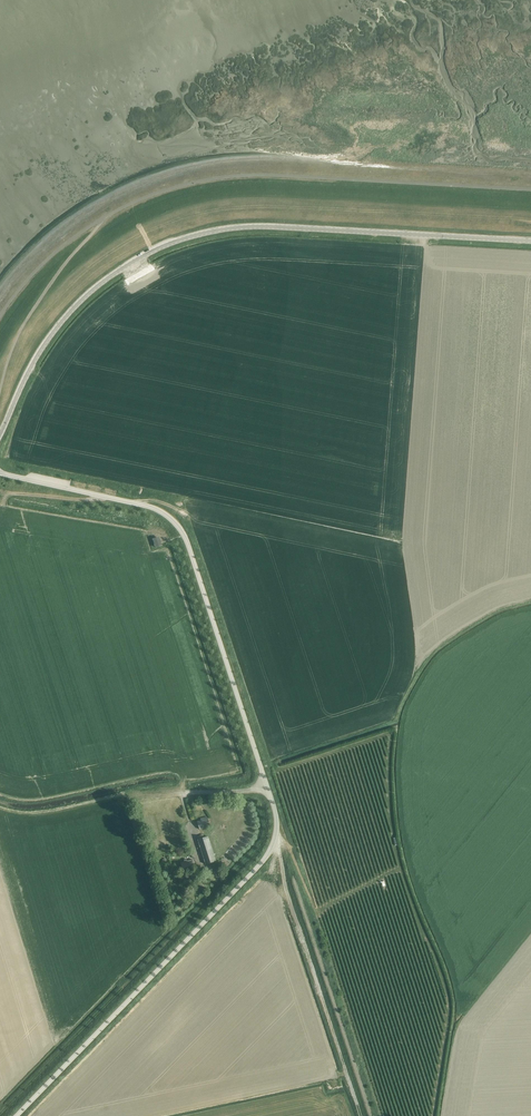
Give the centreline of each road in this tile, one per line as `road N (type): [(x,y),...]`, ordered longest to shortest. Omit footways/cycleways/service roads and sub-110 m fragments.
road 1 (tertiary): [(18,1115),(262,863),(277,817),(179,528),(152,508),(0,472)]
road 2 (tertiary): [(0,434),(38,354),(67,314),(128,264),(179,240),(257,227),(530,241)]
road 3 (track): [(361,1115),(280,856),(270,848)]

